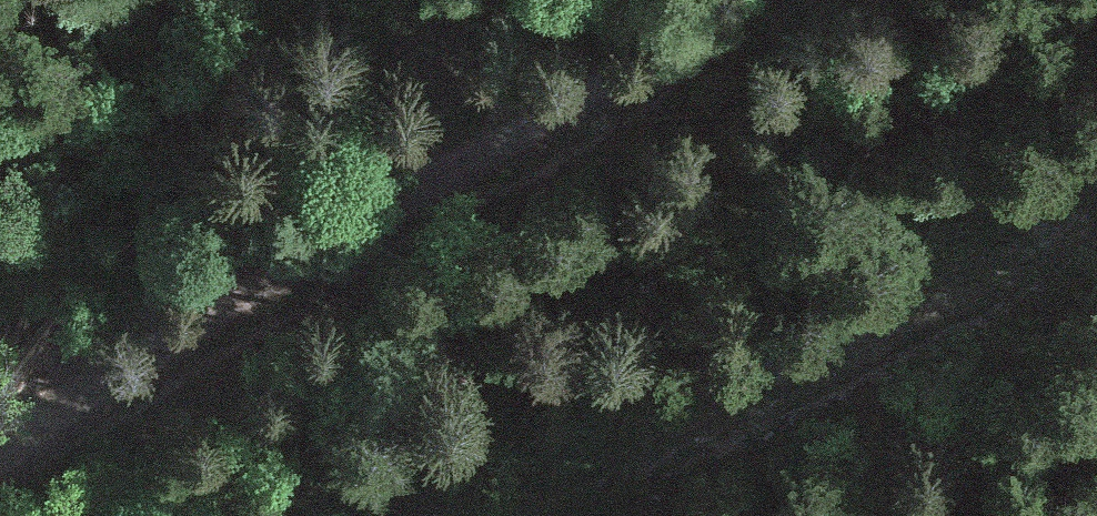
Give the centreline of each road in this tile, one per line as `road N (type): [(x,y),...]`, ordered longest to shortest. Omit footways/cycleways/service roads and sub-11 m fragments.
road 1 (track): [(742,0),(604,108),(284,277),(0,469)]
road 2 (track): [(434,515),(995,266),(1096,210)]

